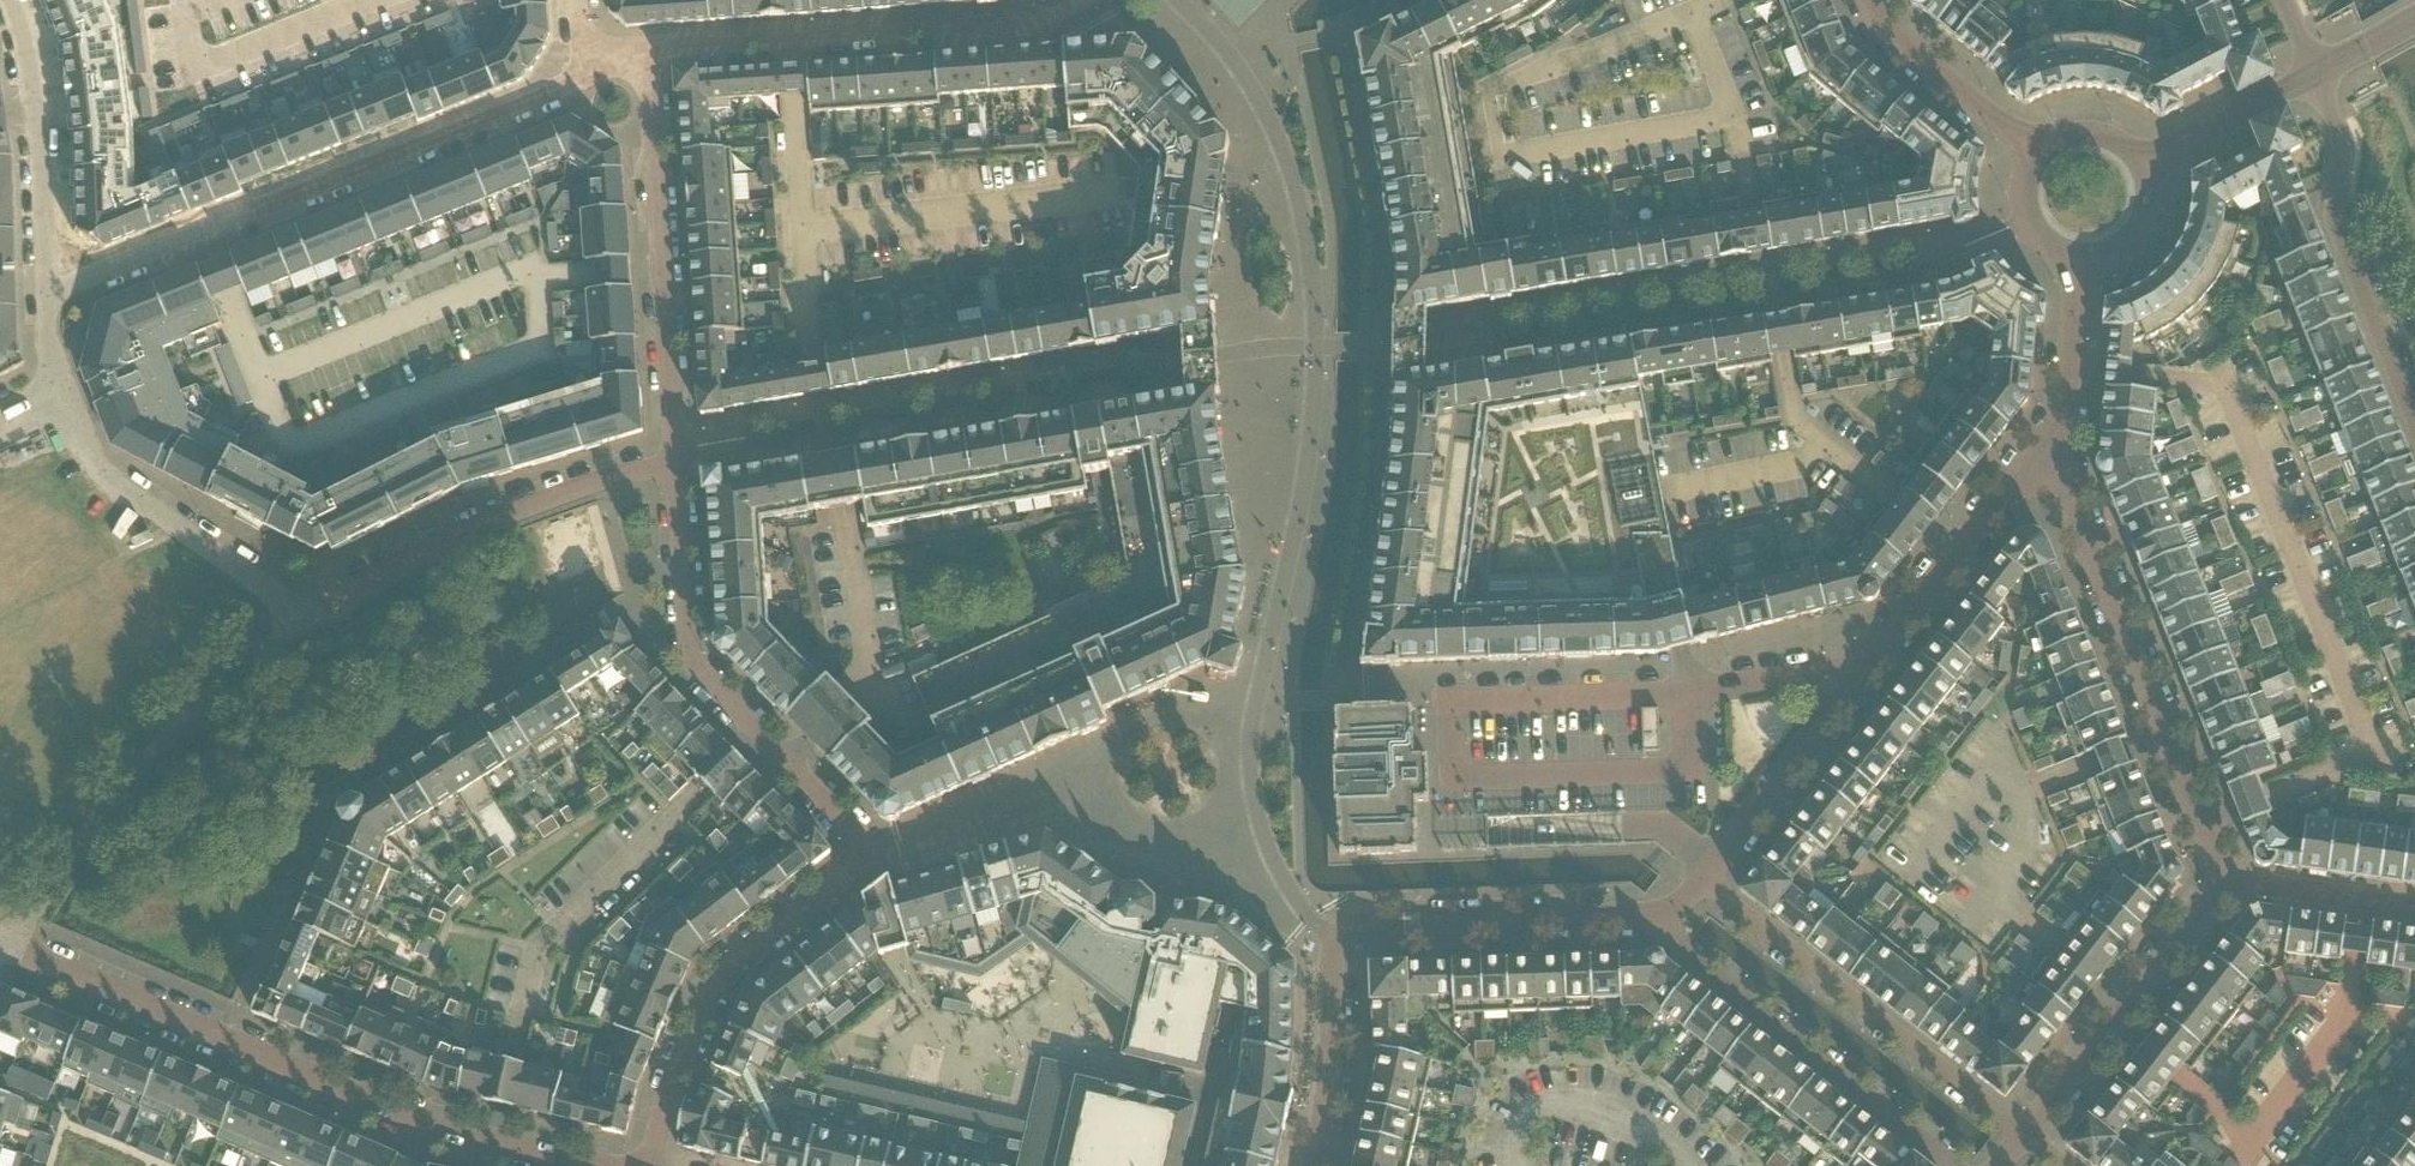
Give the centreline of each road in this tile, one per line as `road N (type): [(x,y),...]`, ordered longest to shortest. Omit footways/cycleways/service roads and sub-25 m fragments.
road 1 (residential): [(646,1165),(698,1014),(731,961),(858,862),(865,845),(685,664),(675,461)]
road 2 (residential): [(0,951),(428,1127),(575,1165)]
road 3 (residential): [(50,298),(570,87),(602,48)]
road 4 (residential): [(1313,1165),(1329,1090),(1331,967),(1344,935),(1362,926),(1662,918)]
road 5 (residential): [(1700,880),(1850,683),(2044,458)]
road 6 (residential): [(2229,885),(2071,503),(2044,458)]
road 7 (residential): [(641,64),(735,44),(1030,25),(1080,0)]
road 8 (residential): [(2024,1134),(1700,880)]
road 9 (residential): [(311,618),(453,532),(580,481),(675,461)]
road 10 (residential): [(641,64),(658,131),(675,461)]
road 11 (residential): [(1662,918),(1688,954),(1951,1165)]
road 12 (residential): [(2414,412),(2337,218),(2342,144),(2316,77)]
road 13 (residential): [(311,618),(126,491),(94,452),(60,387)]
road 14 (residential): [(2024,1134),(2229,885)]
road 15 (residential): [(50,298),(40,118),(10,0)]
road 16 (residential): [(2042,160),(1880,24),(1870,0)]
road 17 (residential): [(2044,458),(2060,423),(2079,258)]
road 18 (residential): [(2316,77),(2138,173)]
road 19 (residential): [(2414,909),(2229,885)]
road 20 (residential): [(2042,160),(2028,188),(2030,219),(2054,249),(2079,258)]
road 21 (residential): [(2079,258),(2128,240),(2143,208),(2138,173)]

